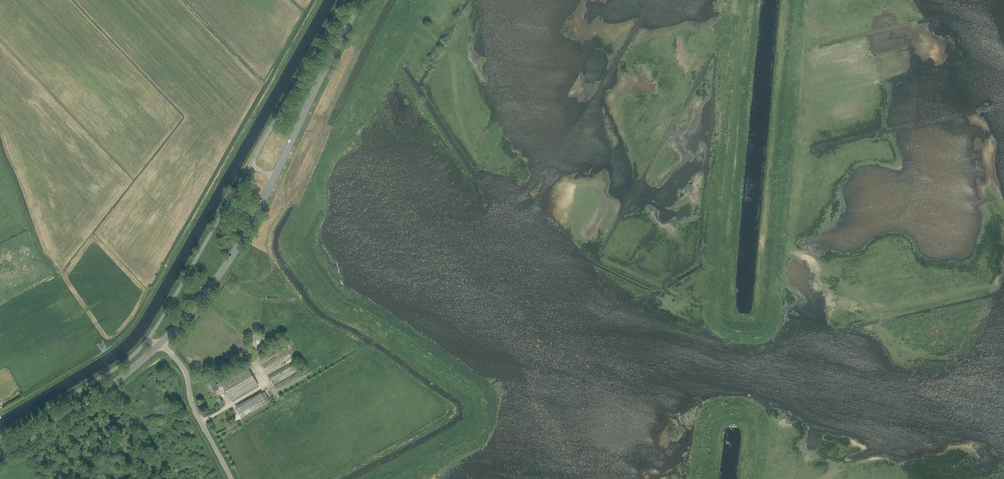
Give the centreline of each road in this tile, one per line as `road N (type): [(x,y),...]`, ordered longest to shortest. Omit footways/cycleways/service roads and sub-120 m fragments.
road 1 (primary): [(0,455),(117,382),(185,319),(237,248),(362,0)]
road 2 (track): [(787,0),(763,251)]
road 3 (track): [(231,478),(192,405),(185,370),(160,343)]

